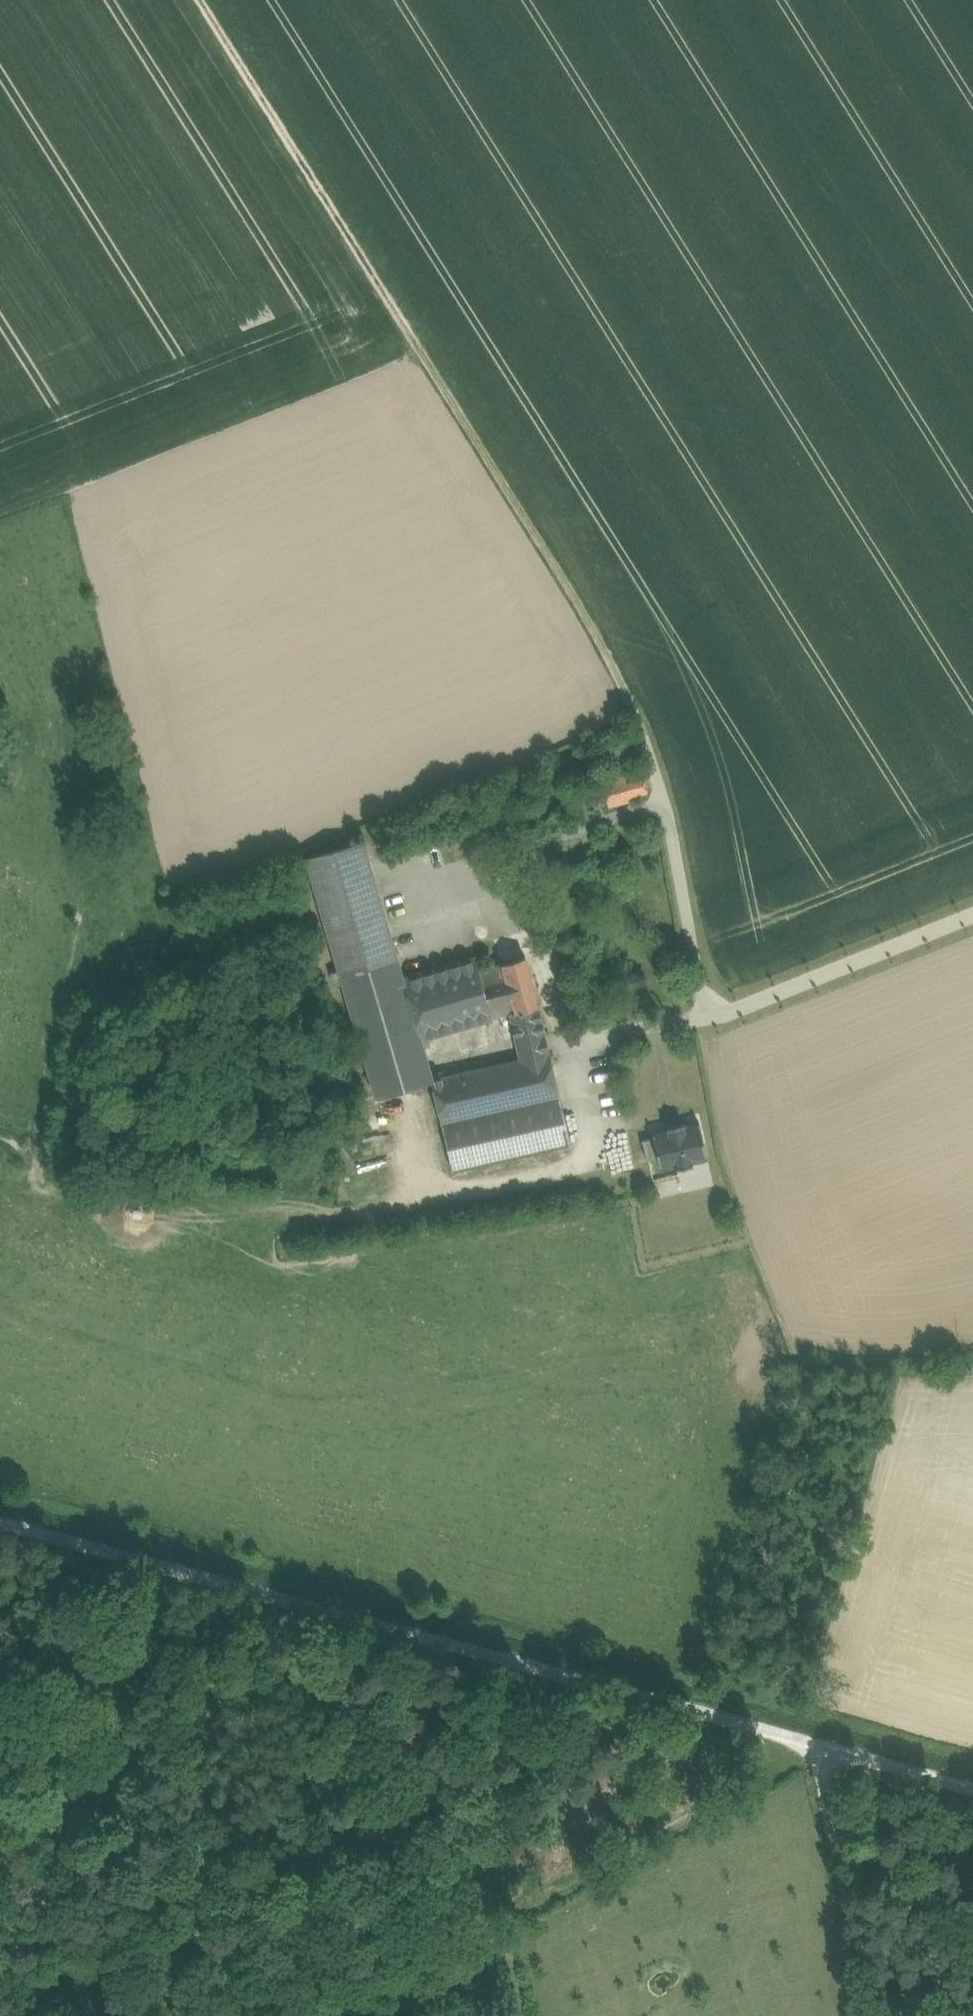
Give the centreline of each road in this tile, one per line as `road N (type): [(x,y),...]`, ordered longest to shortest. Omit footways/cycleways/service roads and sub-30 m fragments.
road 1 (unclassified): [(972,1791),(0,1522)]
road 2 (track): [(199,0),(601,644),(637,713),(665,812)]
road 3 (track): [(878,2015),(830,1827),(829,1749),(414,1968)]

